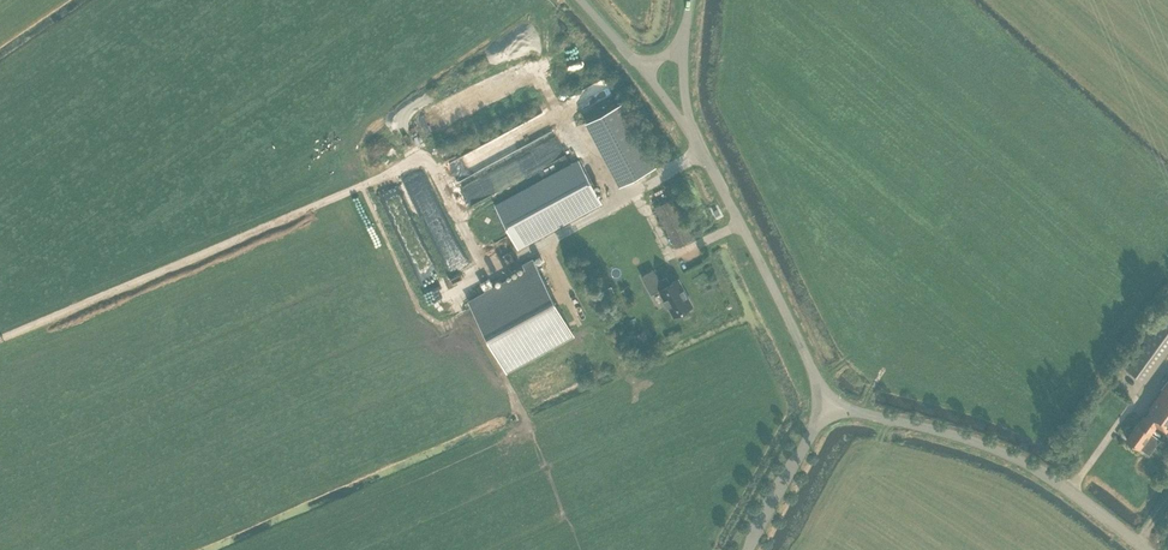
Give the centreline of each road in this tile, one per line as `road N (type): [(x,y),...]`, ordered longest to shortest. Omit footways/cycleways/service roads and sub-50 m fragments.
road 1 (tertiary): [(1143,549),(1007,457),(932,432),(832,414)]
road 2 (unclassified): [(832,414),(689,128)]
road 3 (tertiary): [(751,549),(832,414)]

